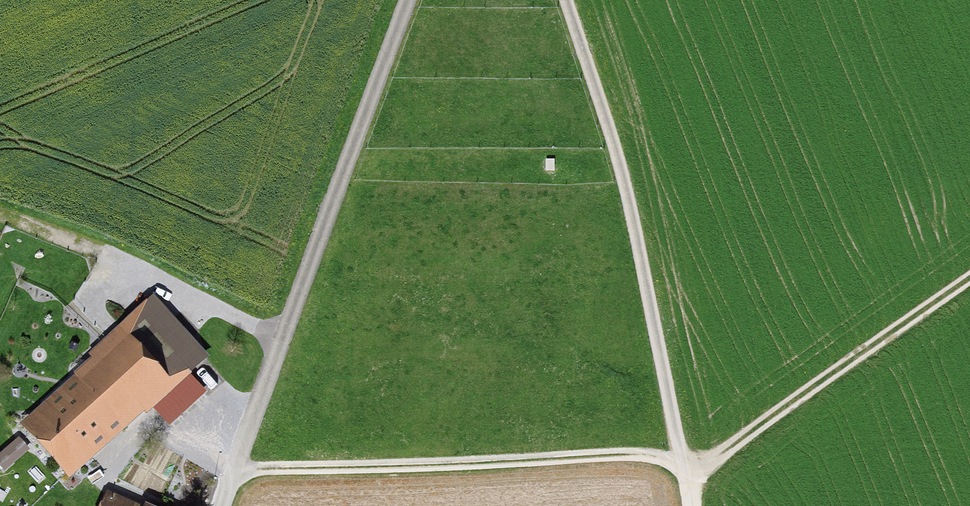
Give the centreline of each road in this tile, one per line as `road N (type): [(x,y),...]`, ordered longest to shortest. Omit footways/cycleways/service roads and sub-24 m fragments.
road 1 (track): [(235,472),(655,456),(687,474),(969,277)]
road 2 (track): [(223,505),(410,0)]
road 3 (track): [(568,0),(619,158),(692,505)]
road 4 (track): [(284,340),(140,274),(100,289),(96,309),(103,328)]

